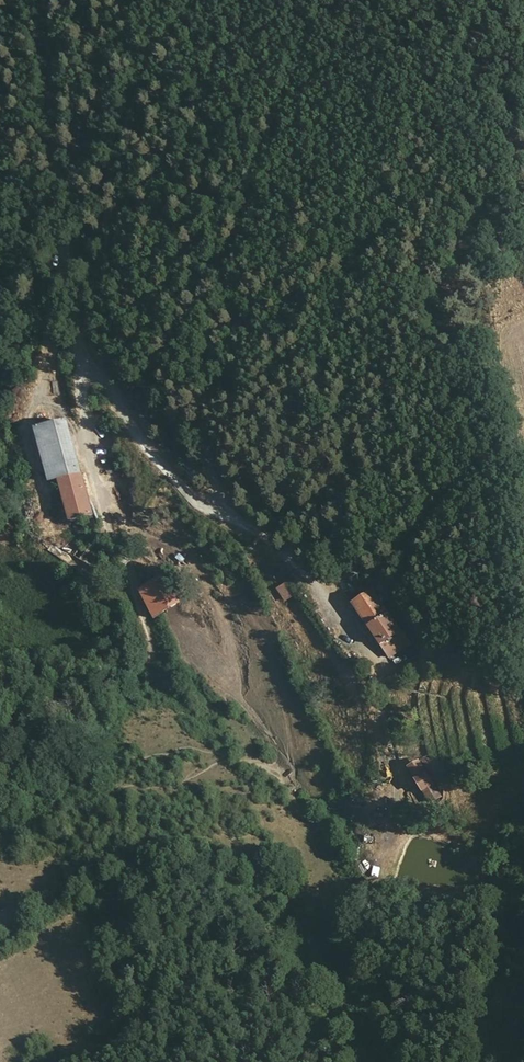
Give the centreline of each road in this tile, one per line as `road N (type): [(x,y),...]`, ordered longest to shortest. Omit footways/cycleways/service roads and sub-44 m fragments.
road 1 (track): [(89,363),(140,440),(198,502),(225,512),(210,437),(211,371),(235,231),(335,0)]
road 2 (track): [(225,512),(314,574),(353,630),(378,688),(397,787)]

